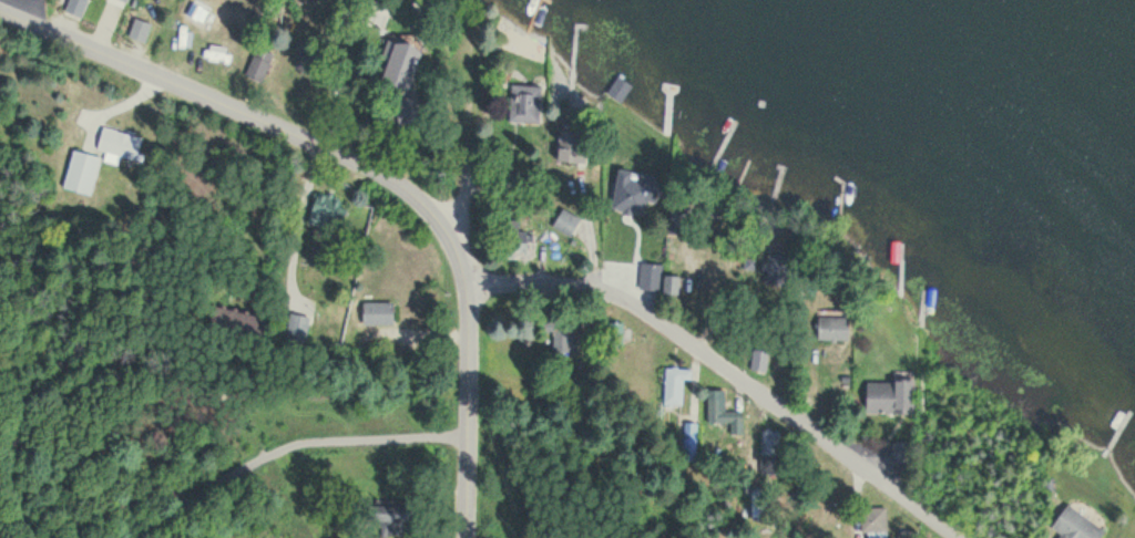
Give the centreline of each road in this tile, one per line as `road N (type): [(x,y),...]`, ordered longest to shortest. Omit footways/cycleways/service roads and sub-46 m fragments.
road 1 (residential): [(0,18),(358,166),(446,236),(469,287),(466,537)]
road 2 (residential): [(961,537),(627,303),(553,284),(469,287)]

